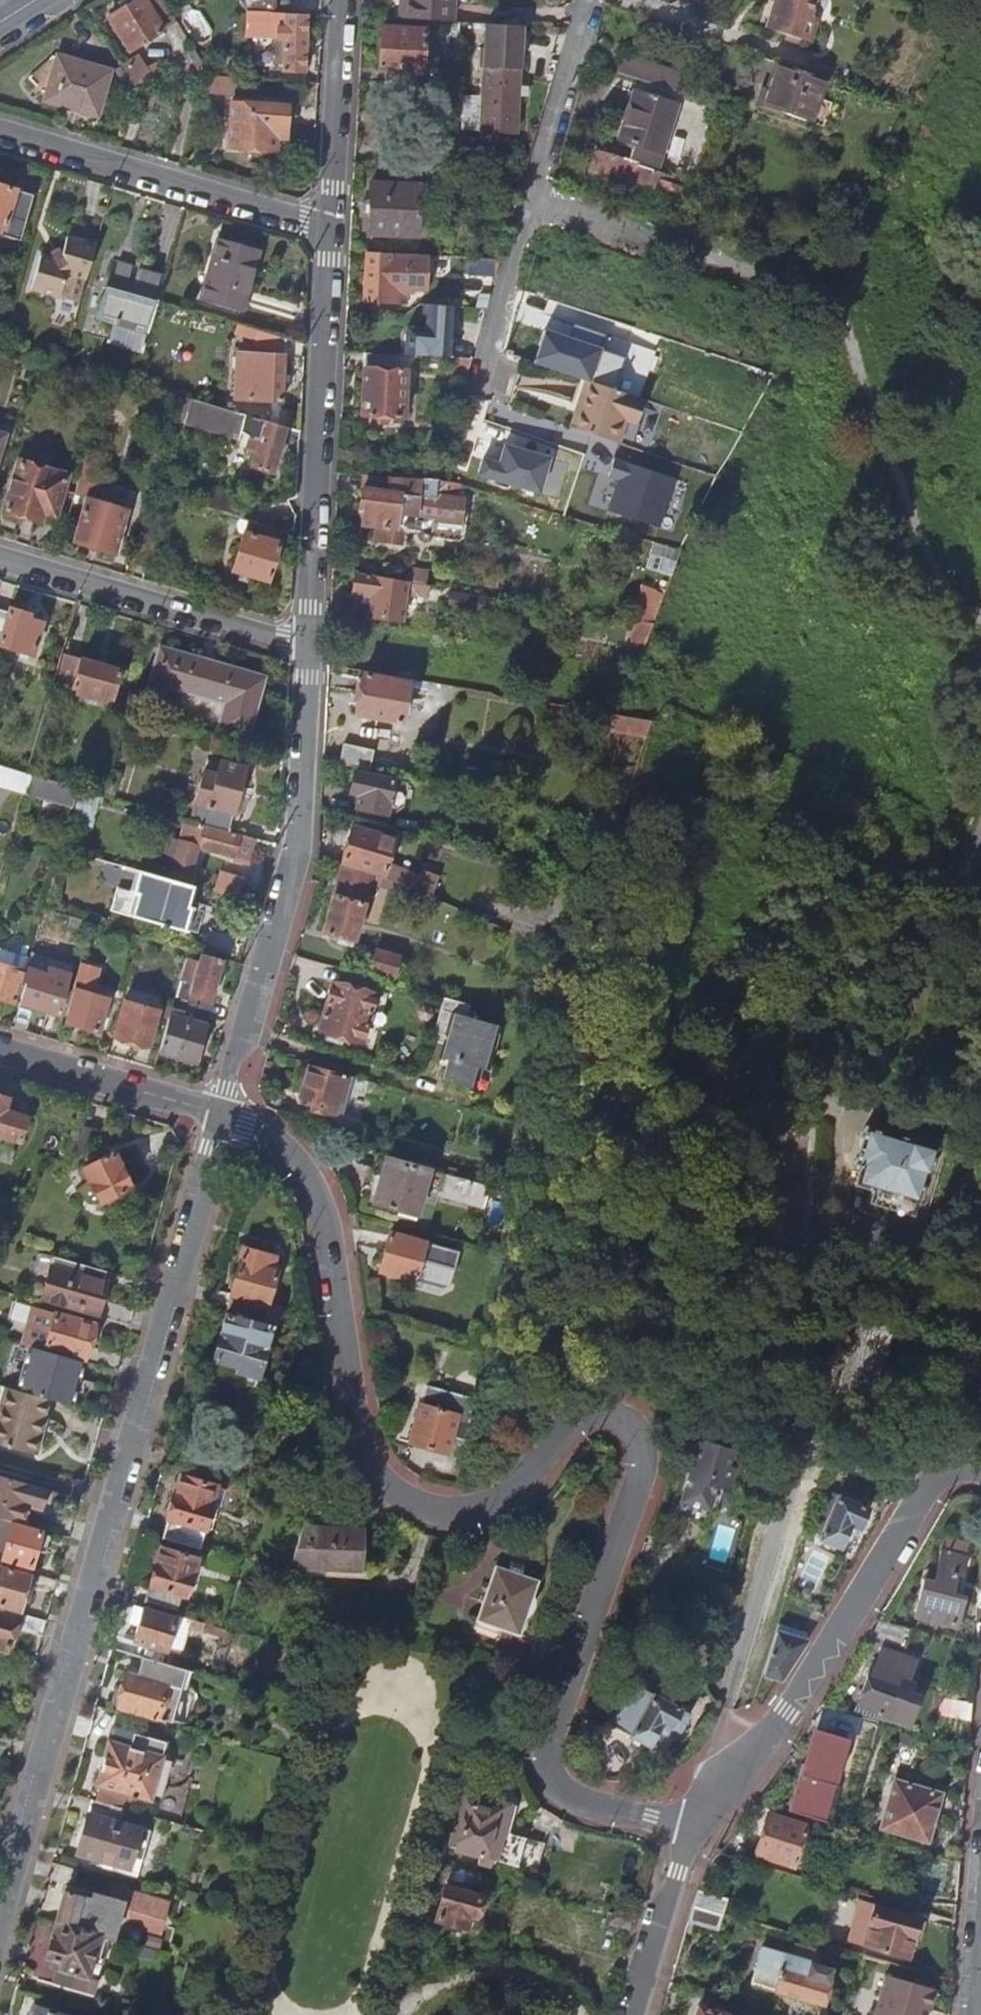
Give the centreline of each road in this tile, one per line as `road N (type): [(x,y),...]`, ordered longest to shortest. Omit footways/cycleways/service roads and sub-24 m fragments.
road 1 (residential): [(222,1115),(273,1138),(321,1202),(362,1447),(397,1496),(447,1514),(475,1511),(511,1492),(580,1414),(606,1412),(638,1434),(642,1465),(549,1760),(560,1787),(576,1798),(679,1823),(699,1819)]
road 2 (residential): [(0,1914),(222,1115)]
road 3 (residential): [(309,648),(297,855),(222,1115)]
road 4 (residential): [(699,1819),(829,1650),(925,1490),(956,1466),(980,1467)]
road 5 (residential): [(331,226),(309,648)]
road 6 (residential): [(0,128),(331,226)]
road 7 (residential): [(0,556),(309,648)]
road 8 (residential): [(825,301),(535,196)]
road 9 (residential): [(0,1049),(222,1115)]
road 10 (residential): [(343,0),(331,226)]
road 11 (residential): [(633,2014),(699,1819)]
road 12 (residential): [(535,196),(590,0)]
road 13 (residential): [(477,391),(535,196)]

